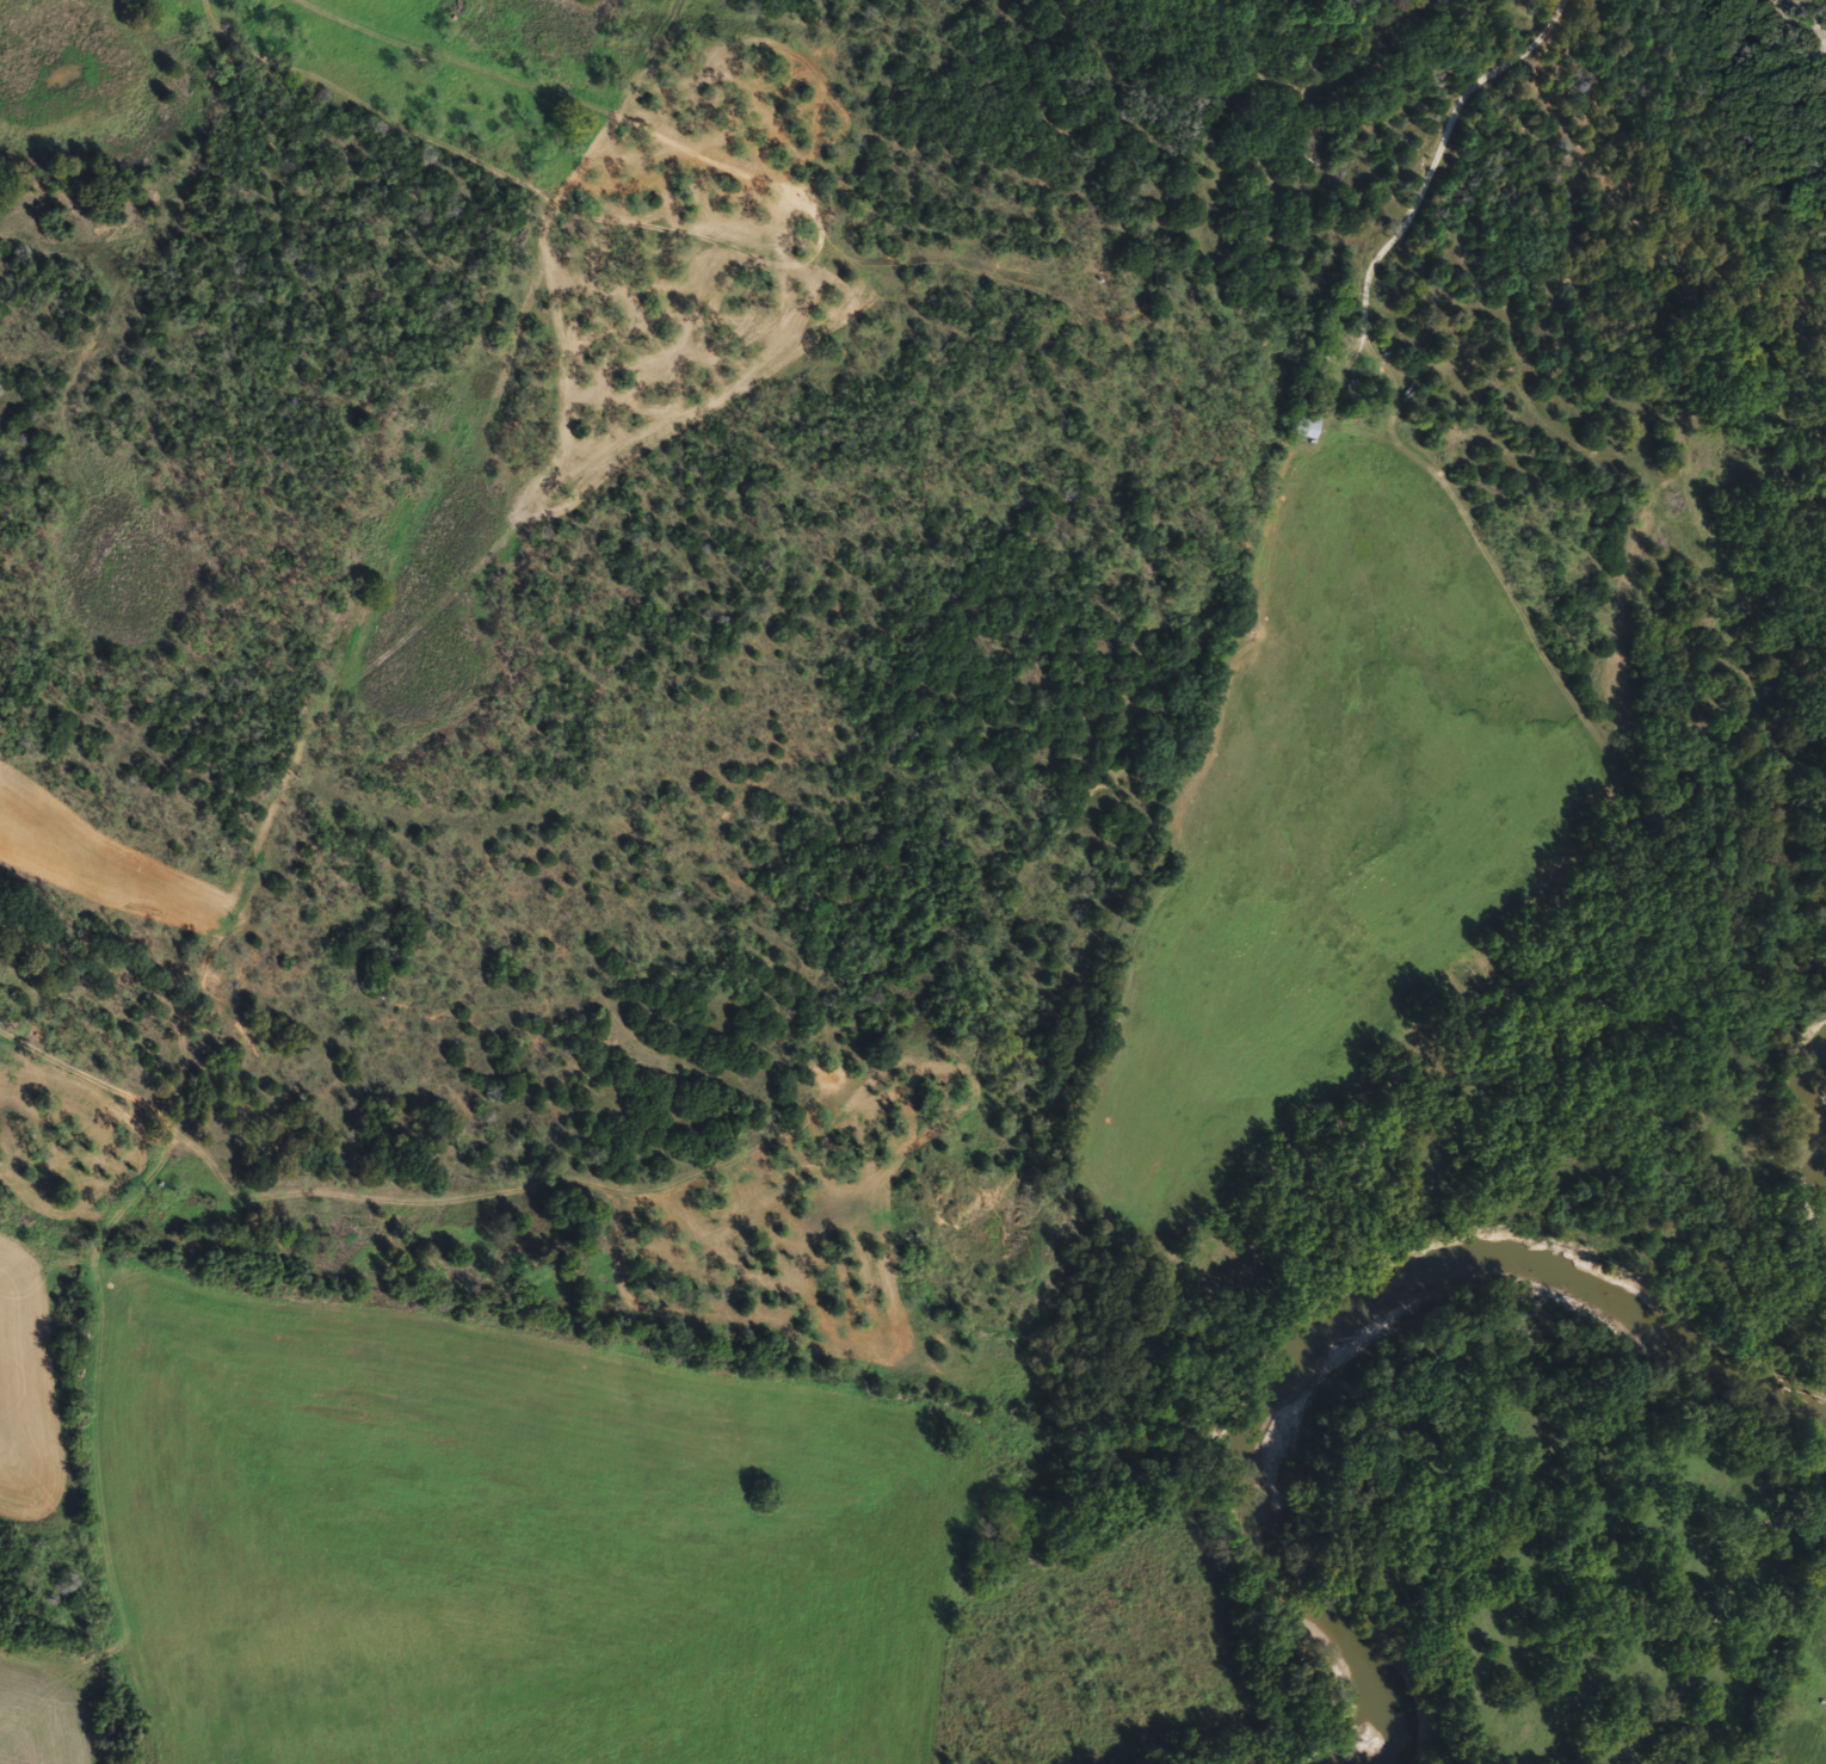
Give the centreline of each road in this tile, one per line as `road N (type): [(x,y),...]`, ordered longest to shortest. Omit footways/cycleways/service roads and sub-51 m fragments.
road 1 (residential): [(1494,0),(1433,61),(1380,138),(1320,331),(1254,456),(1207,462),(1195,432),(1201,210),(1088,66),(1062,0)]

